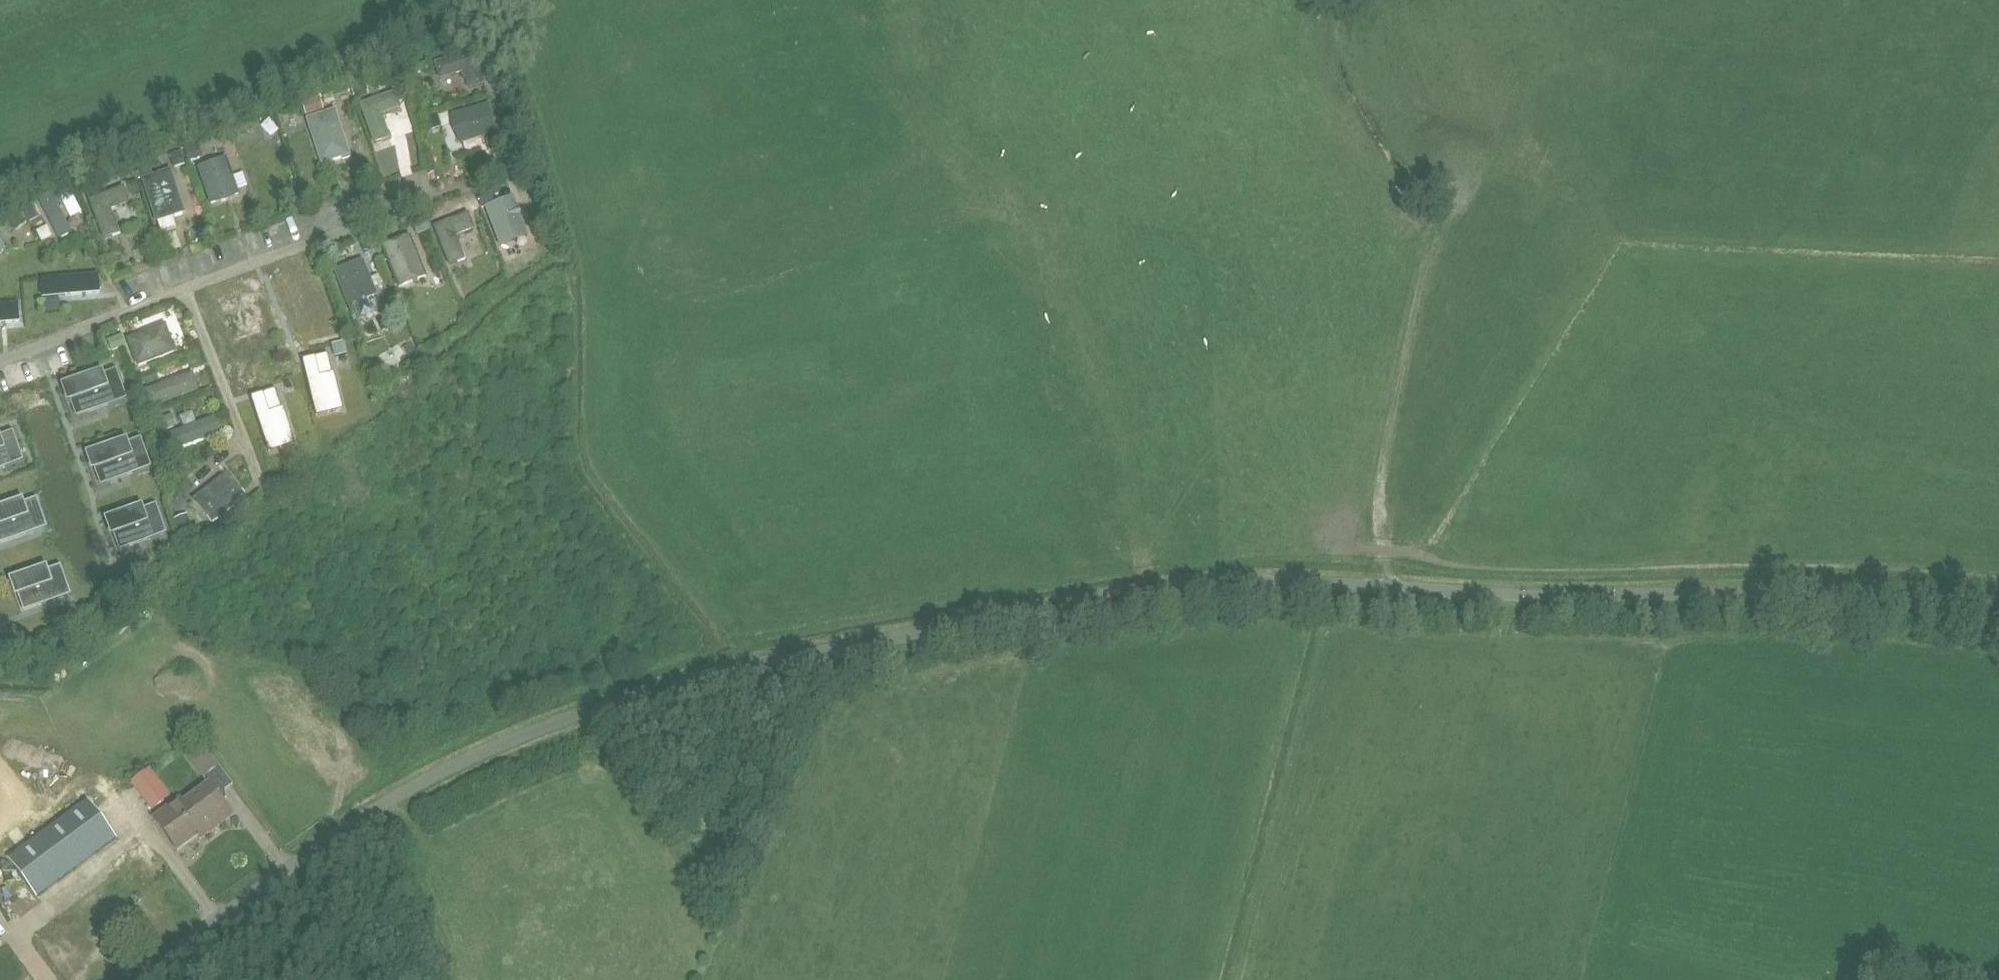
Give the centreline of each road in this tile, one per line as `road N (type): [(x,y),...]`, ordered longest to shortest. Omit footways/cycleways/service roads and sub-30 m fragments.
road 1 (unclassified): [(140,979),(449,767),(592,710),(806,657),(1216,586),(1528,596),(1867,590),(1998,601)]
road 2 (residential): [(188,290),(513,169)]
road 3 (residential): [(38,350),(116,560)]
road 4 (residential): [(188,290),(257,464)]
road 5 (residential): [(38,350),(188,290)]

